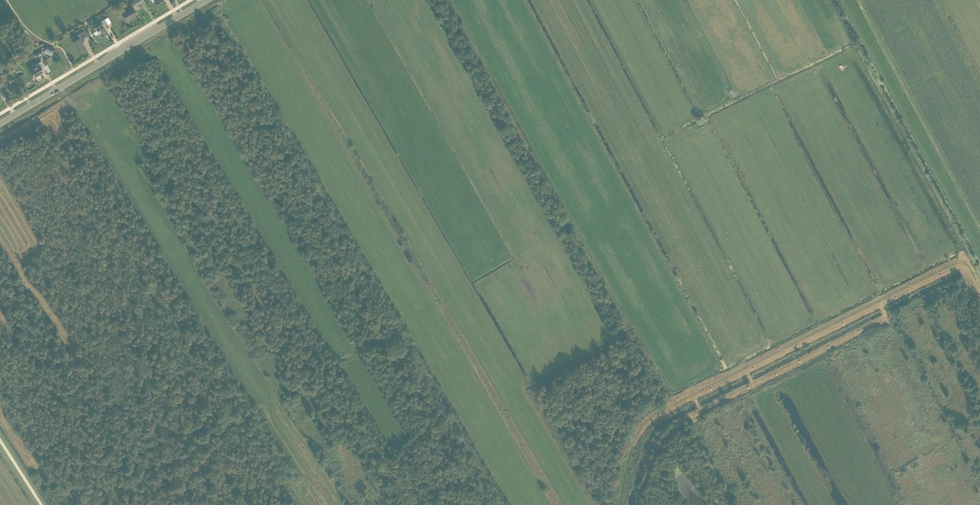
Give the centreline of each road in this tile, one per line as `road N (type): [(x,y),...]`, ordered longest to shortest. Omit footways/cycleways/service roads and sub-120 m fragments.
road 1 (secondary): [(0,125),(208,0)]
road 2 (track): [(639,504),(658,449),(684,419),(790,369)]

